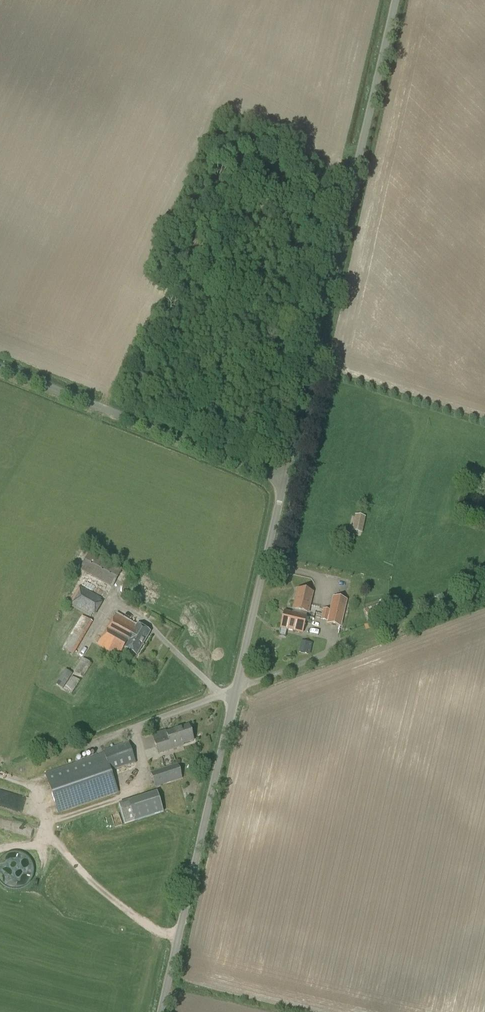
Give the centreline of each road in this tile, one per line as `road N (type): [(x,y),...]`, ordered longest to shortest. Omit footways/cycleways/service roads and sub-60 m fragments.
road 1 (unclassified): [(160,1011),(285,480)]
road 2 (unclassified): [(285,480),(396,0)]
road 3 (unclassified): [(285,480),(0,367)]

